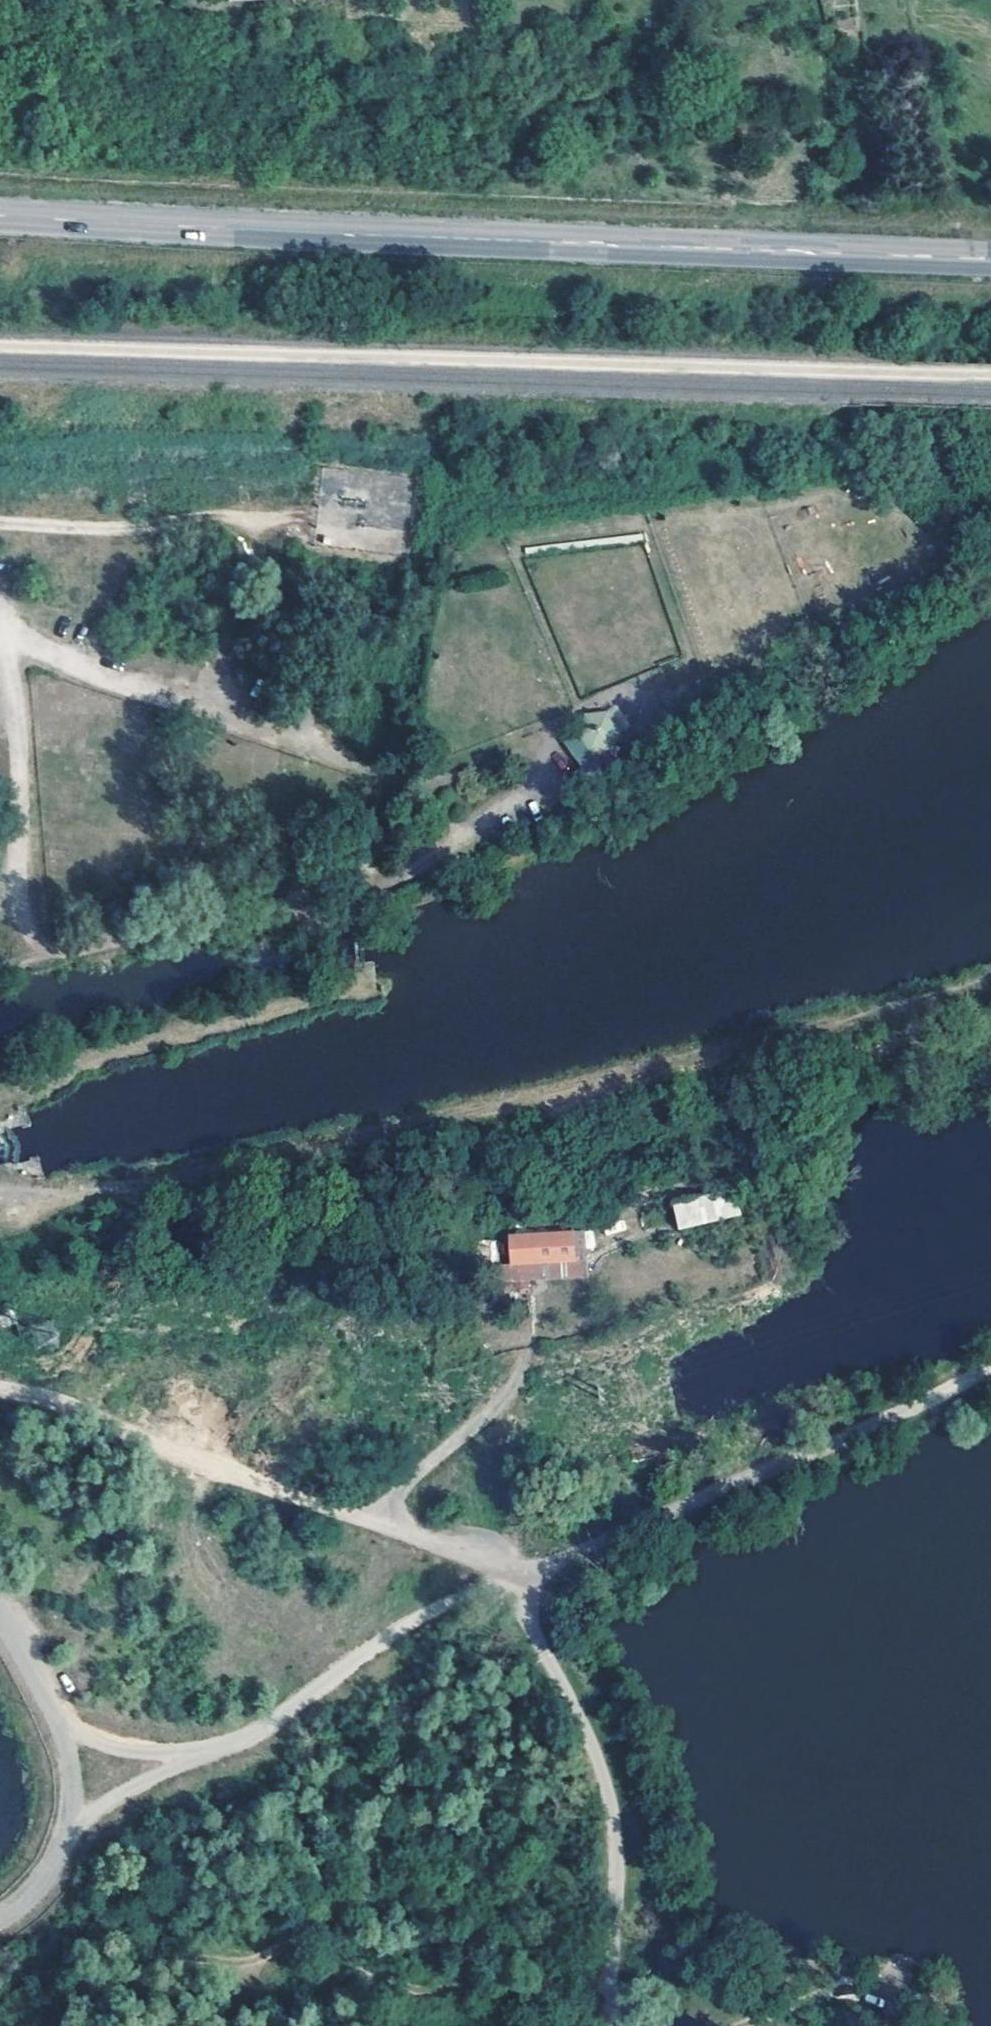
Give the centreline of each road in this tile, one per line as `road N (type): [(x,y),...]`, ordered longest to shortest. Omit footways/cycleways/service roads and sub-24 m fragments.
road 1 (secondary): [(990,259),(0,216)]
road 2 (track): [(532,1573),(185,1461),(0,1384)]
road 3 (track): [(247,922),(57,957),(22,925),(17,868),(27,765),(15,661),(0,627)]
road 4 (track): [(990,1366),(532,1573)]
road 5 (unclassified): [(529,1614),(605,1764),(618,1851),(611,1993),(621,2025)]
road 6 (track): [(383,766),(141,695),(0,627)]
road 7 (track): [(308,517),(0,528)]

